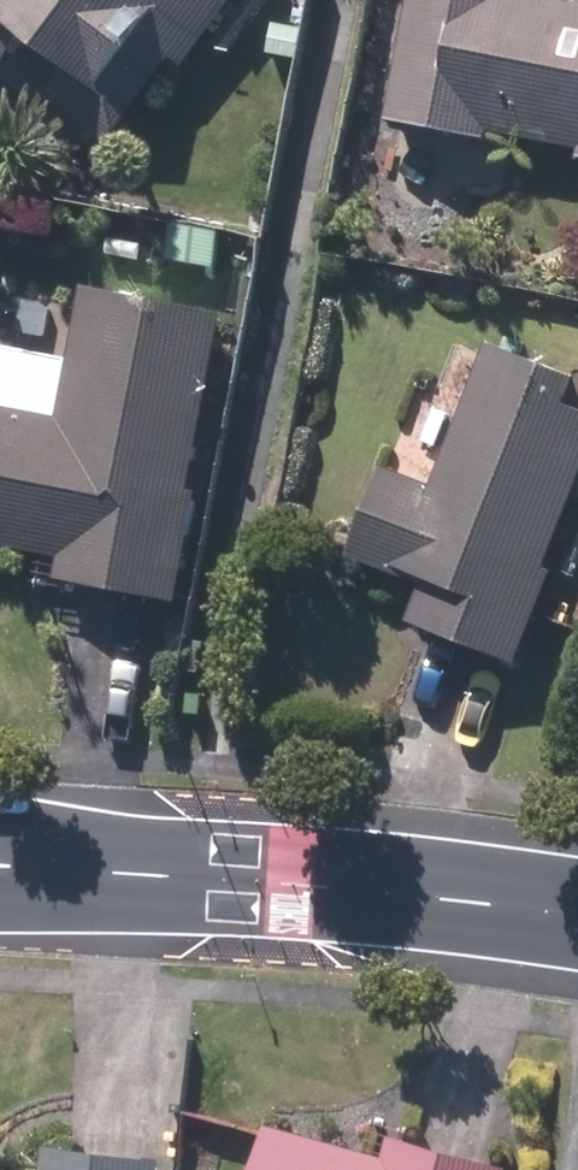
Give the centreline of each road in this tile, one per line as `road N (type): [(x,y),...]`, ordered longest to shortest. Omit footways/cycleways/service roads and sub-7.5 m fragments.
road 1 (tertiary): [(158,875),(500,901),(577,915)]
road 2 (tertiary): [(0,851),(158,875)]
road 3 (tertiary): [(158,875),(0,884)]

